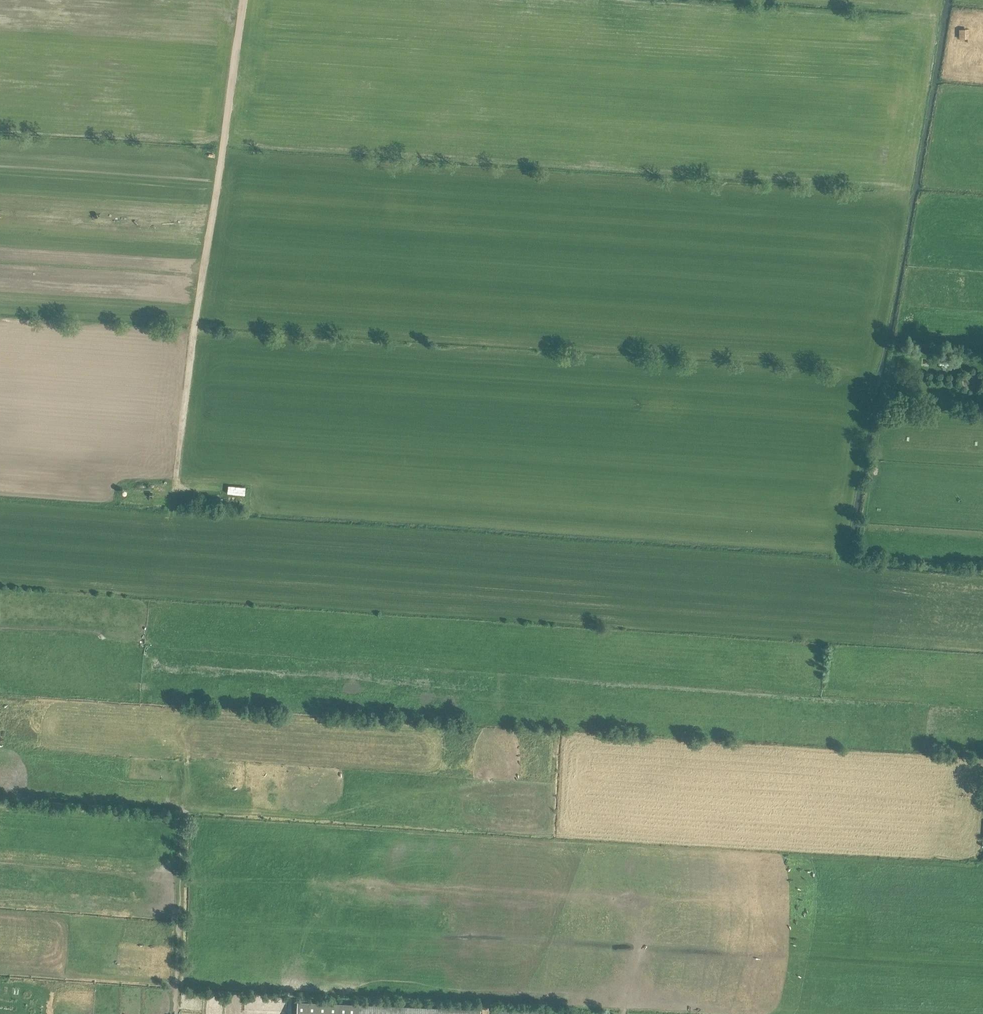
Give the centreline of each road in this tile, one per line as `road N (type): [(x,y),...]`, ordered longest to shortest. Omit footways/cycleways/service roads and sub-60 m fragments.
road 1 (track): [(171,510),(243,0)]

